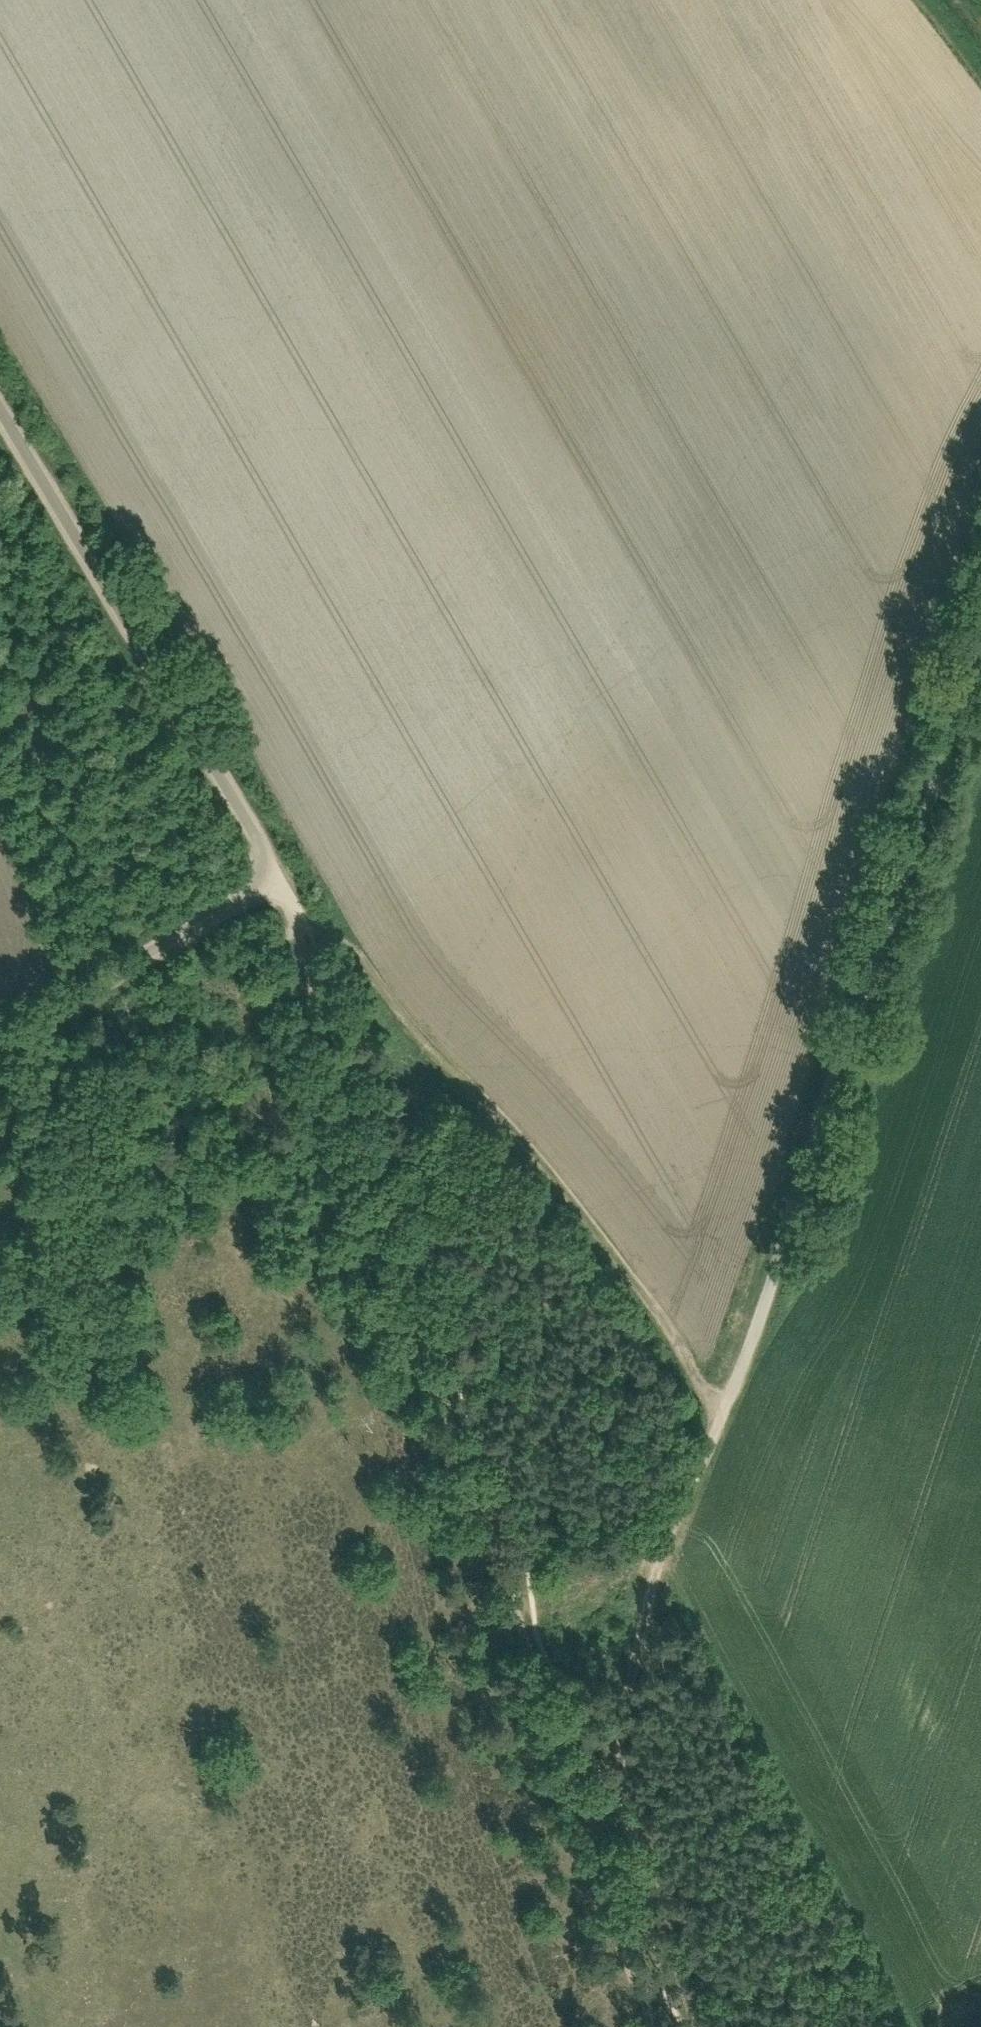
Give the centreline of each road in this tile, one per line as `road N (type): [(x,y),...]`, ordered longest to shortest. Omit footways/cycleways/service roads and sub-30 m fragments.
road 1 (track): [(980,670),(788,1269),(642,1595),(616,1620),(600,1772),(585,1803)]
road 2 (track): [(278,879),(585,1803)]
road 3 (unclassified): [(0,1040),(278,879),(244,808),(0,400)]
road 4 (track): [(654,2026),(616,1906)]

